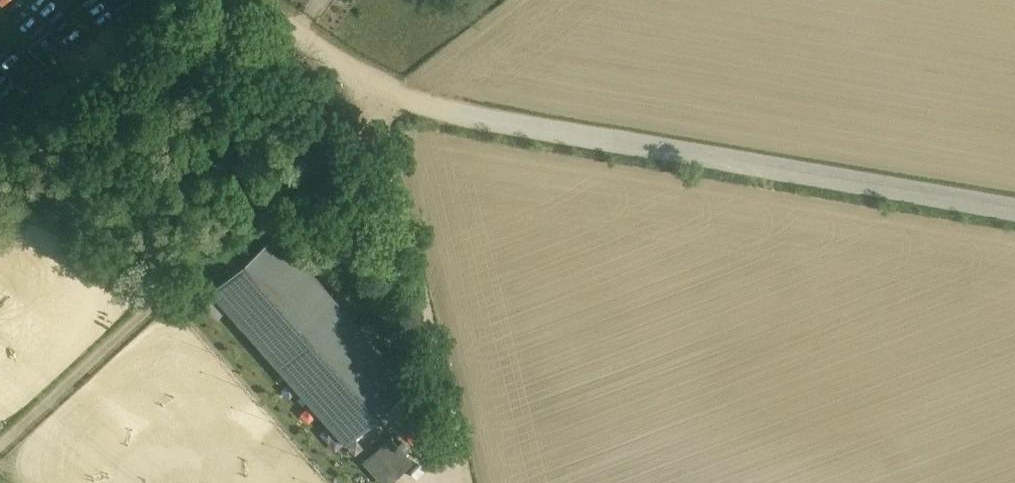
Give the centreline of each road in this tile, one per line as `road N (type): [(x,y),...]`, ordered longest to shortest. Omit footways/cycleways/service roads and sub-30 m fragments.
road 1 (unclassified): [(381,86),(1014,212)]
road 2 (unclassified): [(466,482),(373,116),(381,86)]
road 3 (unclassified): [(253,0),(381,86)]

